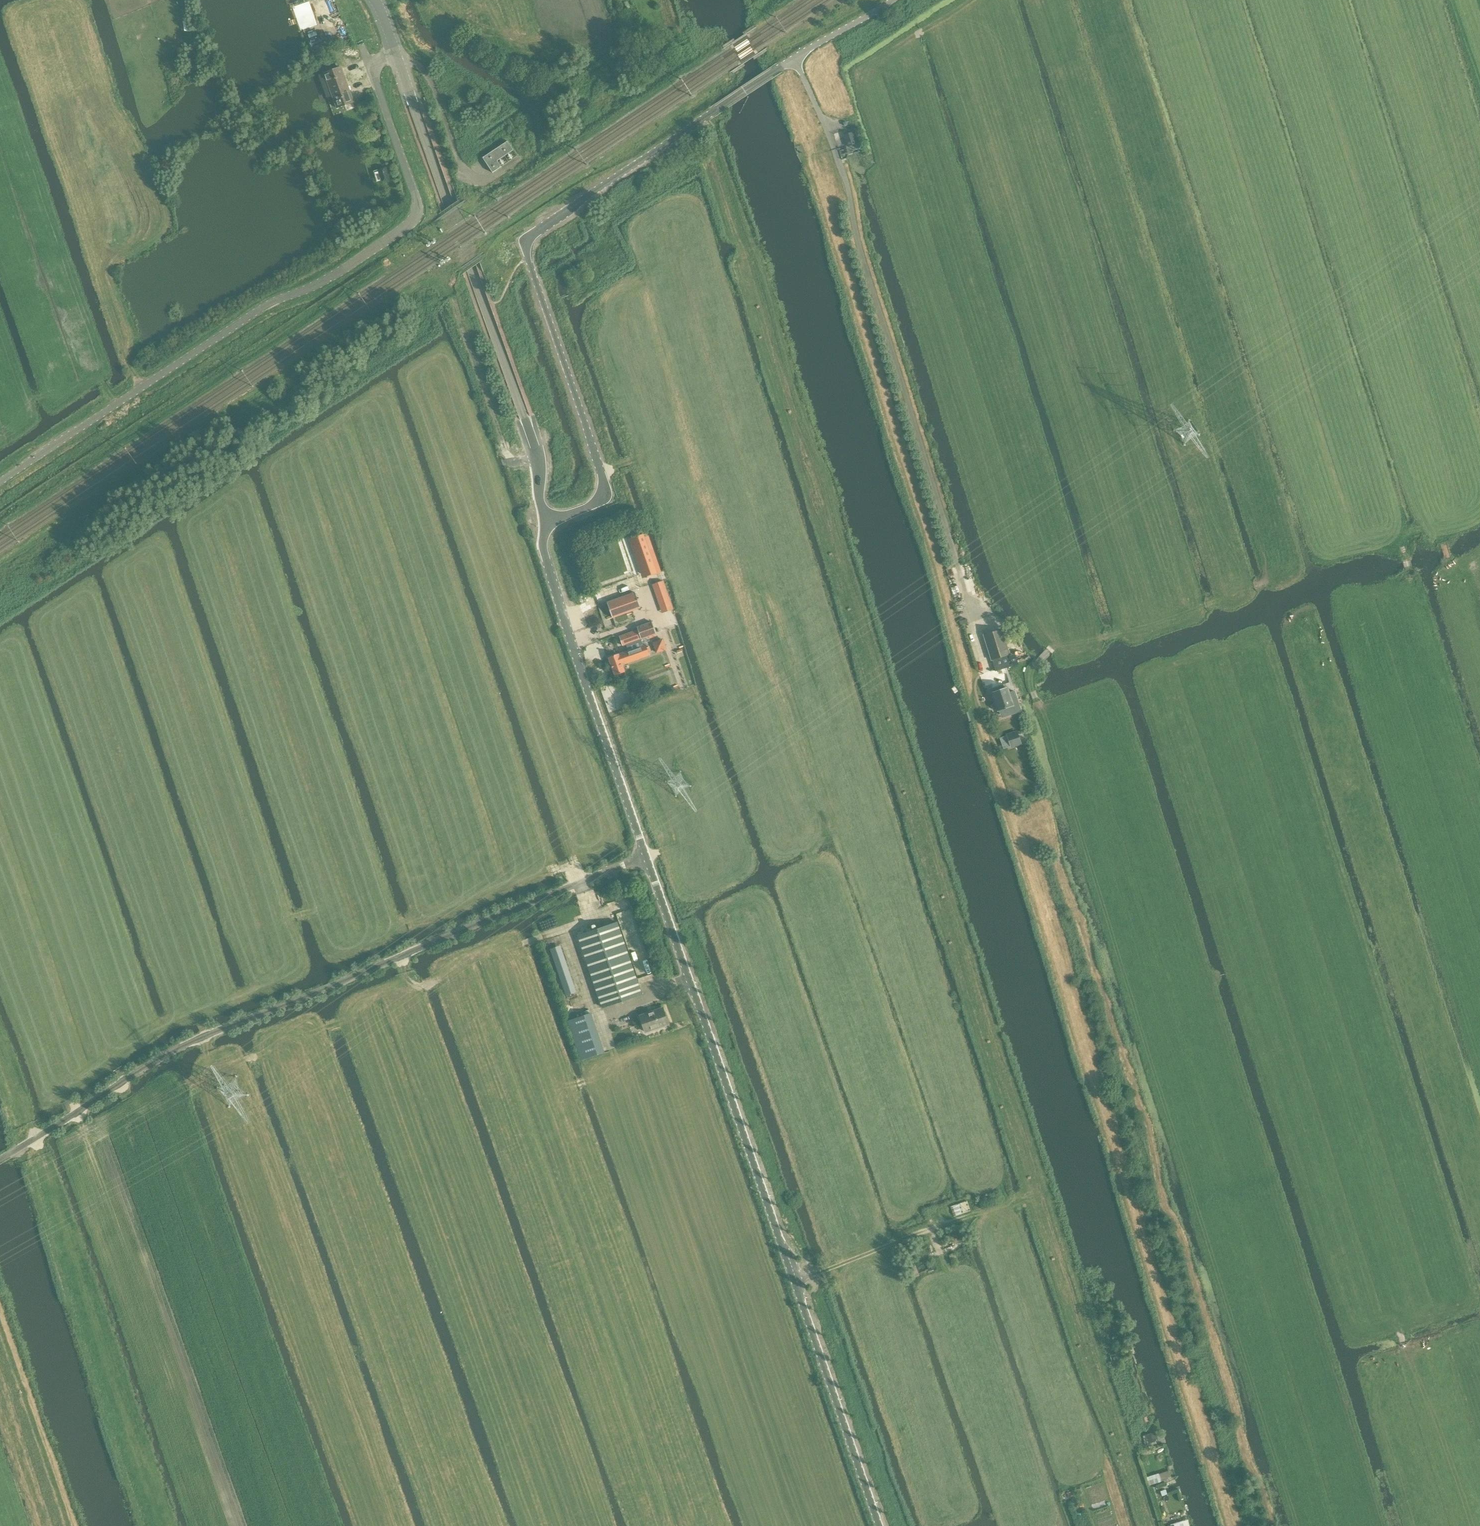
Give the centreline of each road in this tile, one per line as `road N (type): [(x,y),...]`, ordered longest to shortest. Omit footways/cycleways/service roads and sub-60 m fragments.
road 1 (unclassified): [(542,523),(595,505),(603,477),(535,275),(532,241),(772,72),(892,0)]
road 2 (unclassified): [(0,1159),(174,1050),(645,857)]
road 3 (tertiary): [(881,1525),(645,857)]
road 4 (tertiary): [(0,483),(269,304),(326,281),(414,220),(414,195),(374,74),(378,63),(396,55)]
road 5 (tertiary): [(542,523),(539,458),(396,55)]
road 6 (tertiary): [(645,857),(564,619),(542,523)]
road 7 (track): [(1021,1199),(795,1281)]

